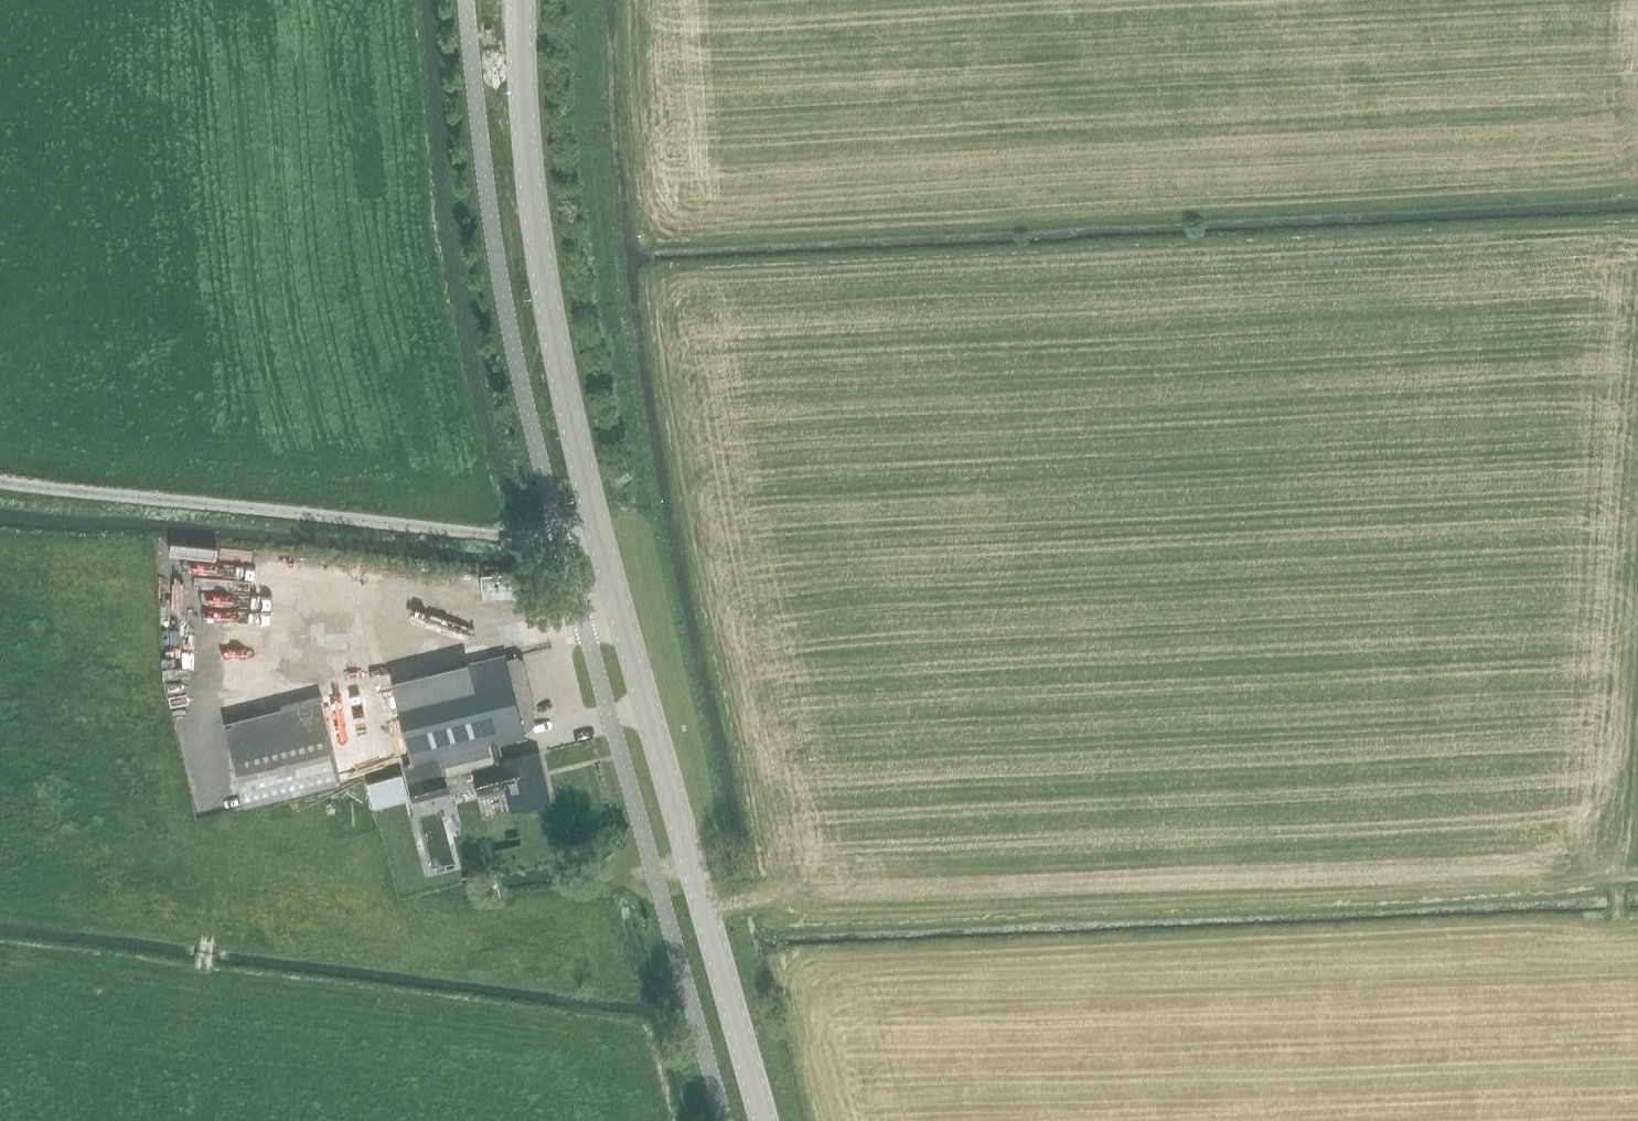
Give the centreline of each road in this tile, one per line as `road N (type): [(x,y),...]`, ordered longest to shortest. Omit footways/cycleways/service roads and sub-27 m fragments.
road 1 (secondary): [(765,1120),(575,436),(528,162),(521,0)]

